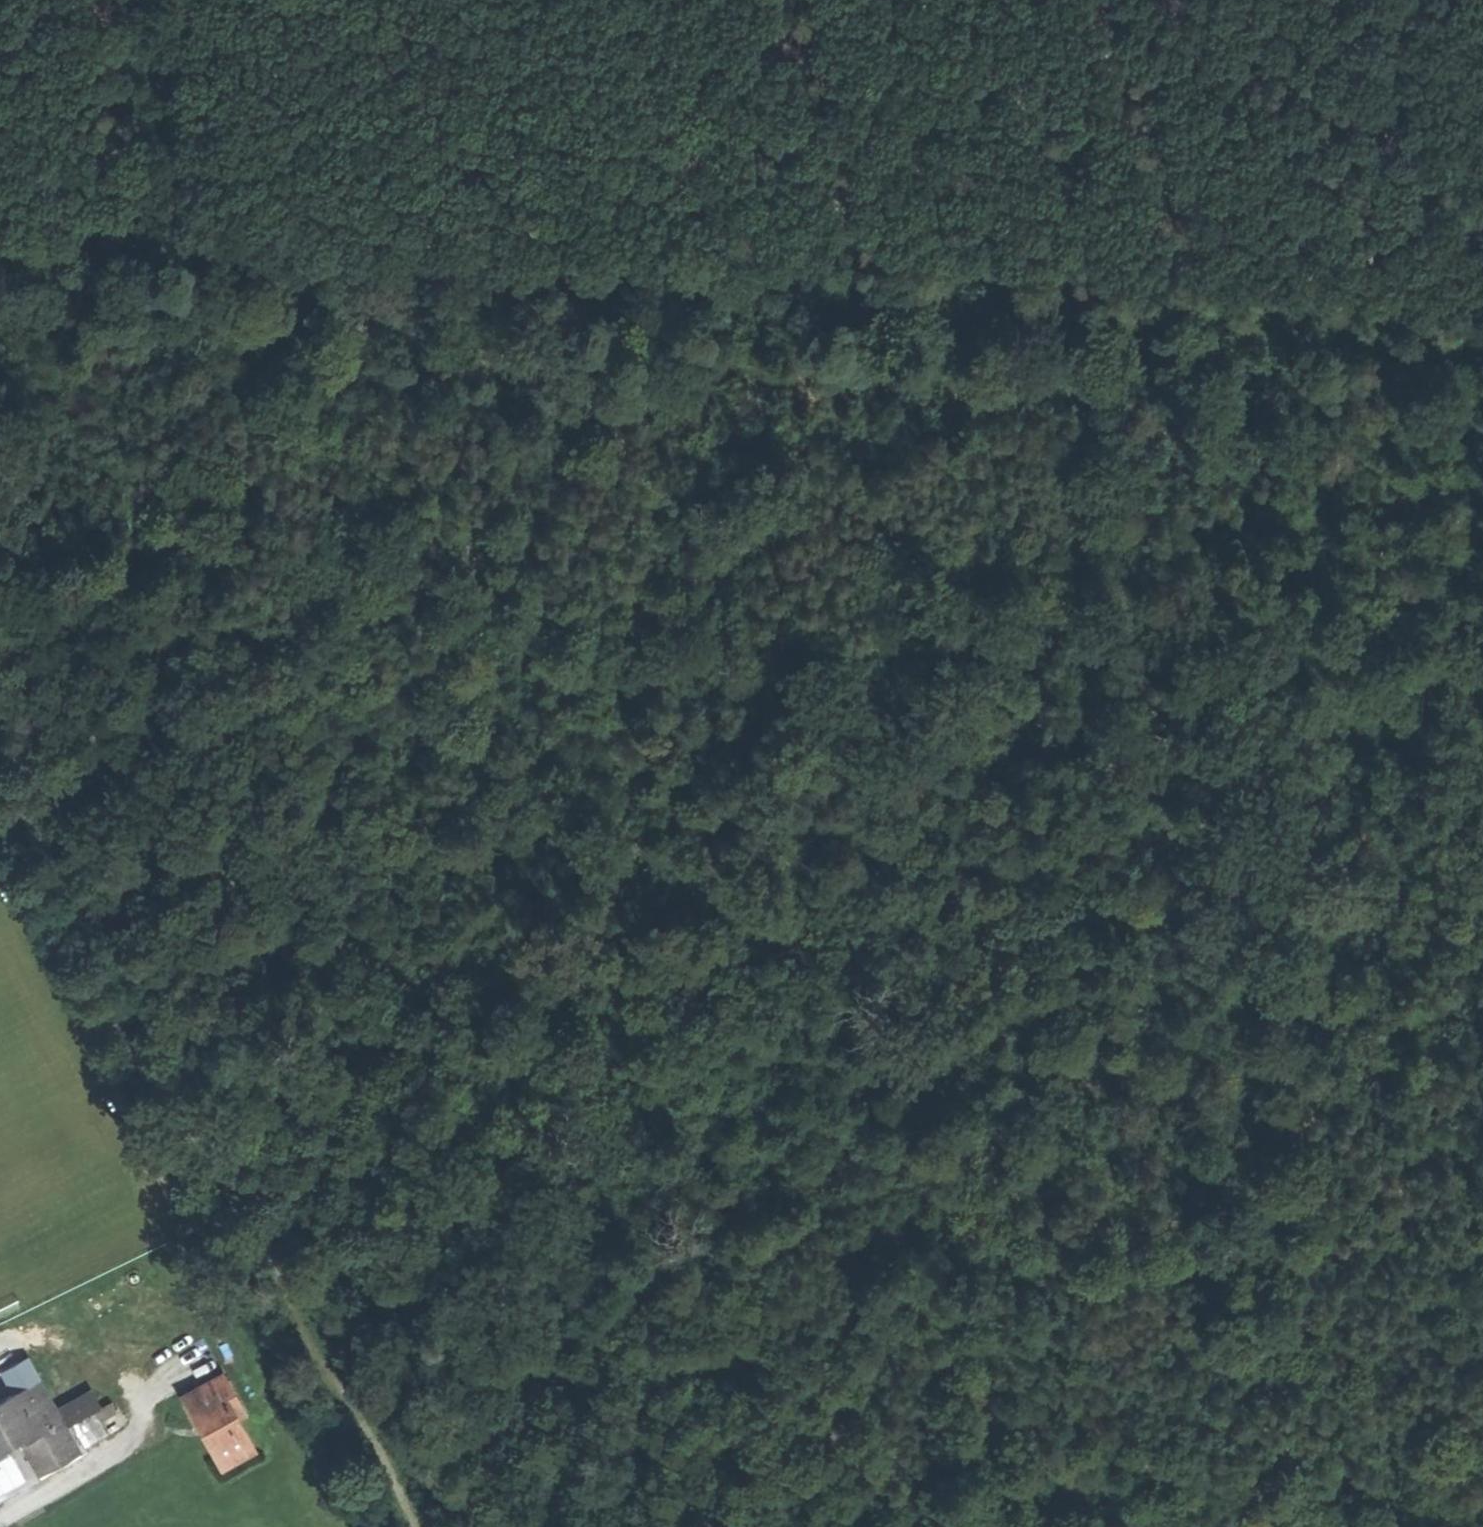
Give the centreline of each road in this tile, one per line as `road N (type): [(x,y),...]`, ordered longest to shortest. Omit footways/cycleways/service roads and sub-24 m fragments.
road 1 (track): [(651,1526),(600,1493),(526,1371),(477,1248),(327,1132),(254,1058),(229,945),(182,857),(78,727),(52,628),(0,593)]

